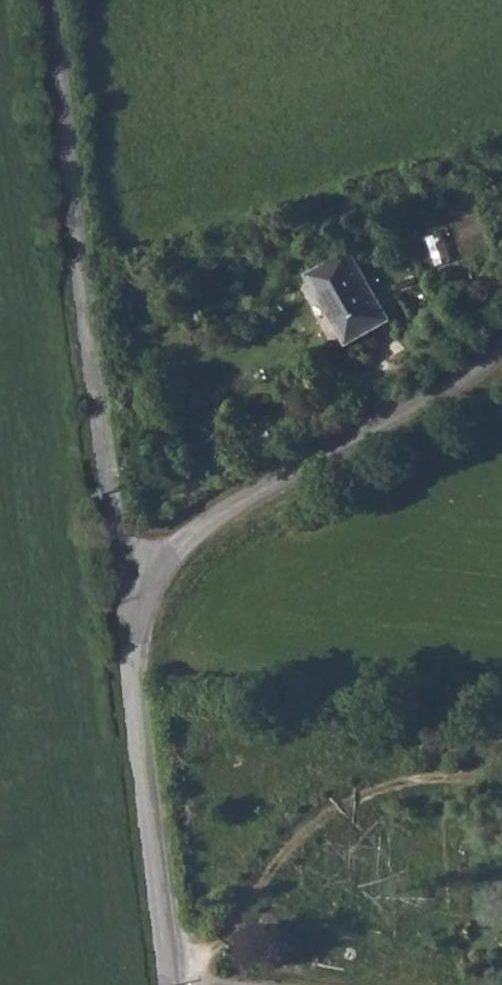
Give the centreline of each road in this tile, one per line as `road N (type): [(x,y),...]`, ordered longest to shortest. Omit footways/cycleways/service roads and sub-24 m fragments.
road 1 (unclassified): [(126,587),(46,0)]
road 2 (unclassified): [(501,356),(412,424),(126,587)]
road 3 (unclassified): [(168,984),(126,587)]

